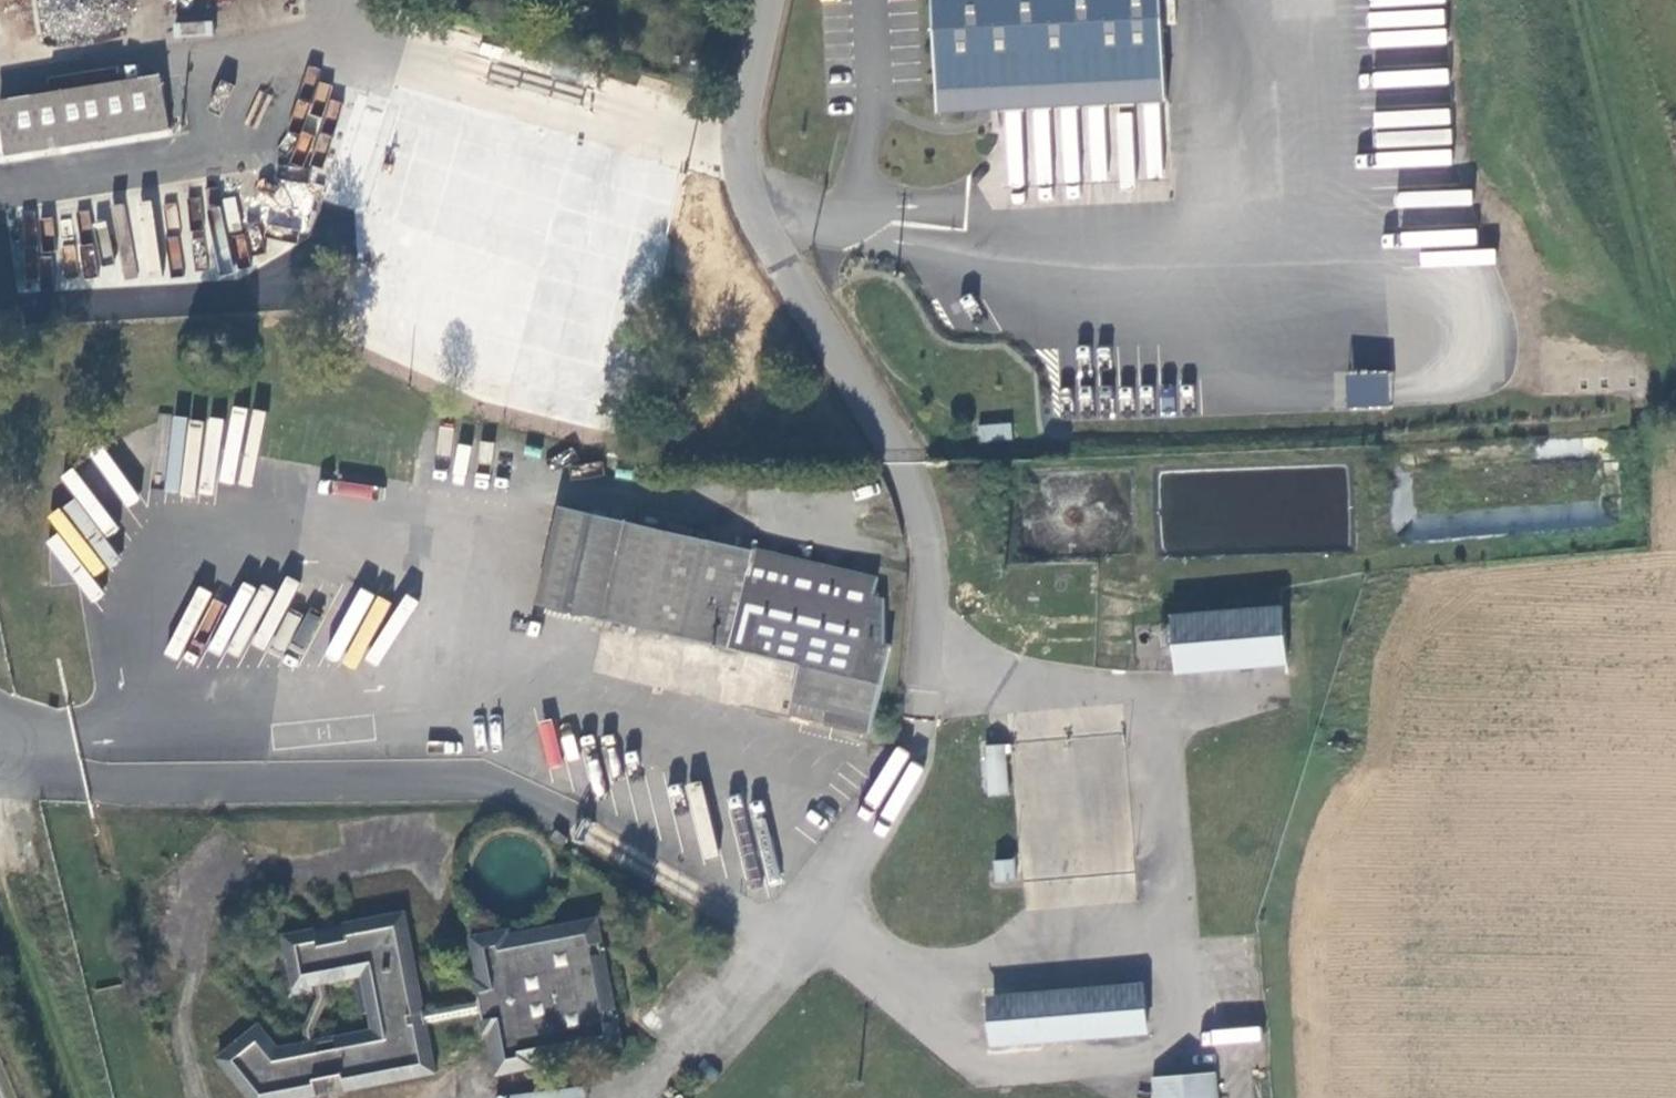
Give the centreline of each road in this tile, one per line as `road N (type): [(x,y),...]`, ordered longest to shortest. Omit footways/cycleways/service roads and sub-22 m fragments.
road 1 (unclassified): [(765,0),(740,115),(739,169),(751,216),(904,465)]

